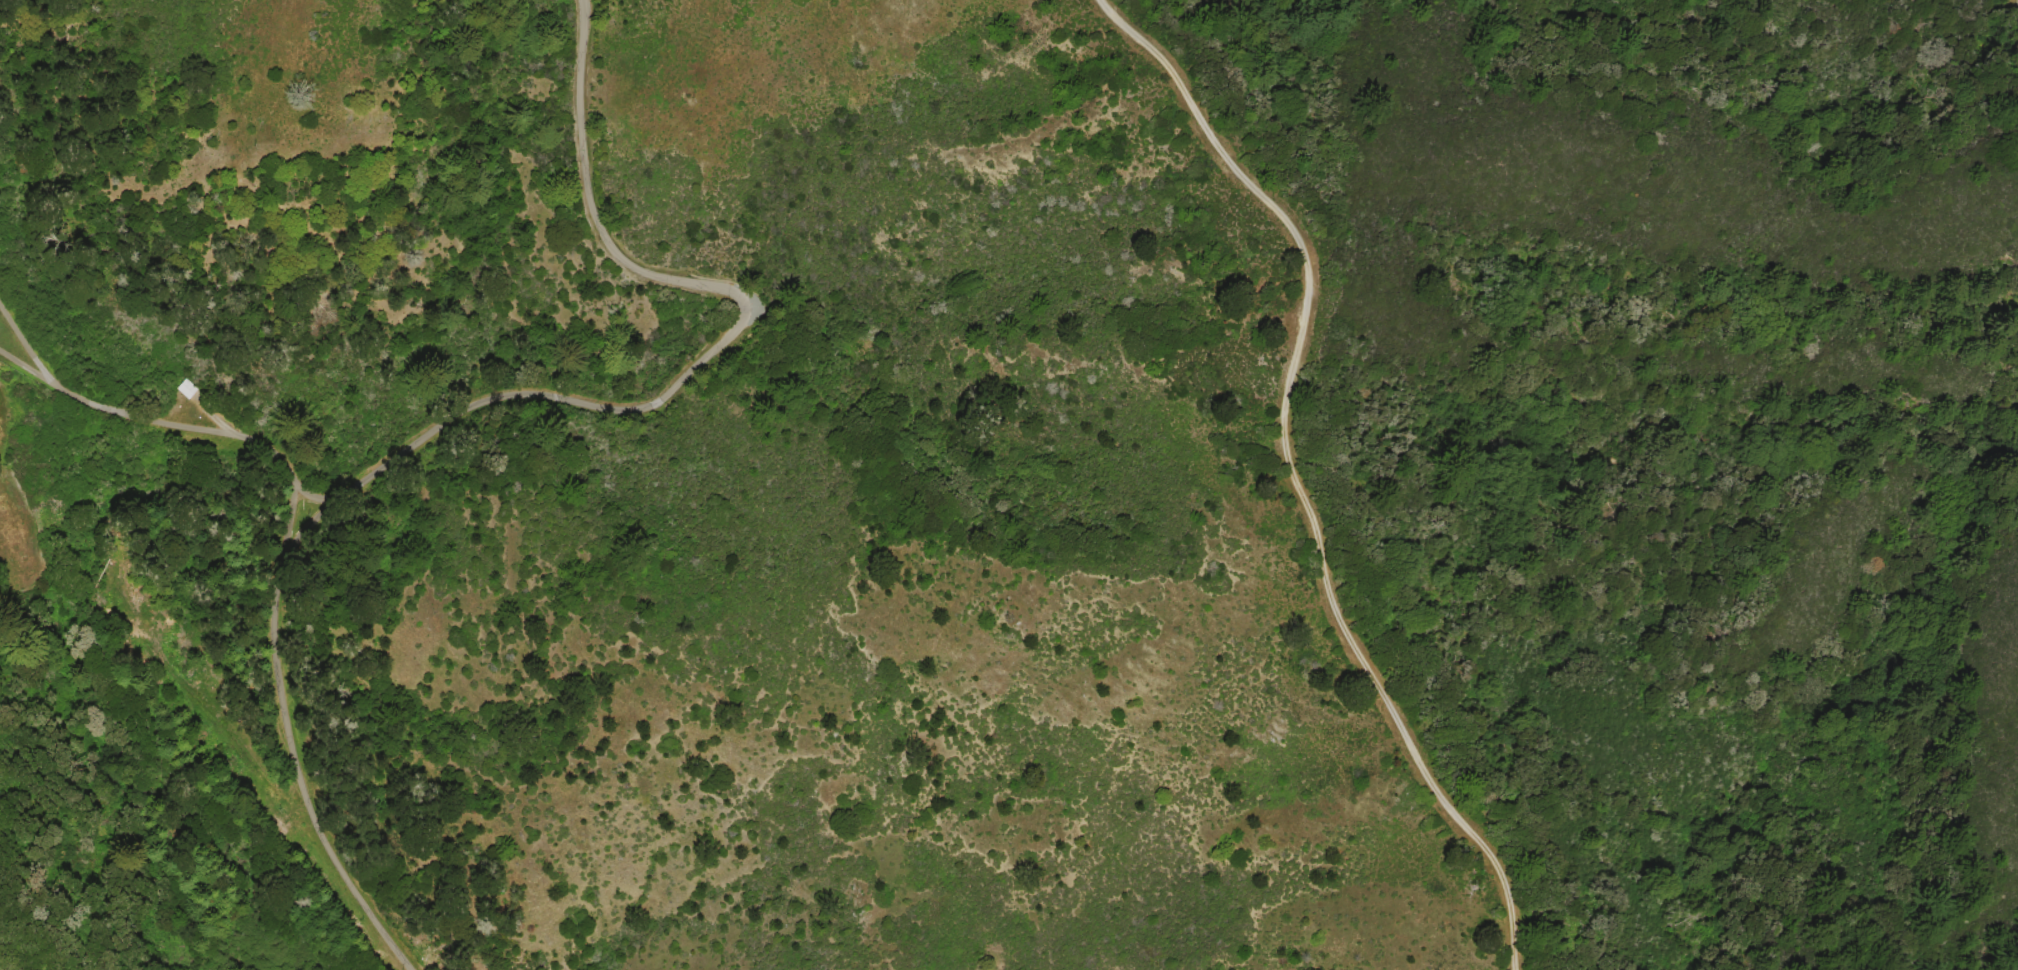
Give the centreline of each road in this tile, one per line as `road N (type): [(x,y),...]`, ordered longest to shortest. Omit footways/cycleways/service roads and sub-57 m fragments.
road 1 (track): [(583,0),(586,162),(610,246),(649,276),(746,293),(741,329),(661,410),(605,416),(511,401),(468,414),(357,499),(311,502),(277,449),(259,440),(129,415),(52,382)]
road 2 (track): [(1106,0),(1172,66),(1234,164),(1306,247),(1312,290),(1289,412),(1290,468),(1316,519),(1343,619),(1435,785),(1494,860),(1509,893),(1518,969)]
road 3 (residential): [(423,969),(324,824),(280,654),(259,440)]

